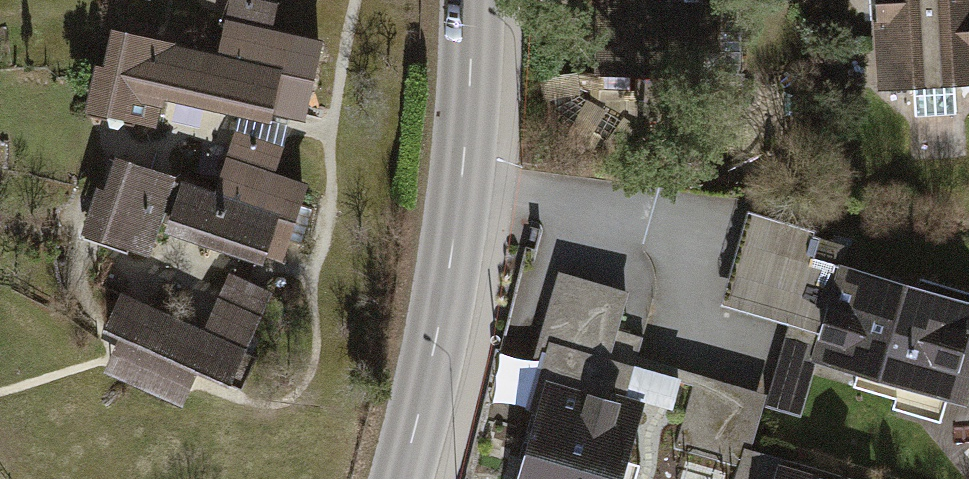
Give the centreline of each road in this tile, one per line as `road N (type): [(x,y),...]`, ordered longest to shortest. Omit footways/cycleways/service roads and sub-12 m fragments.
road 1 (secondary): [(406,478),(462,188),(474,0)]

